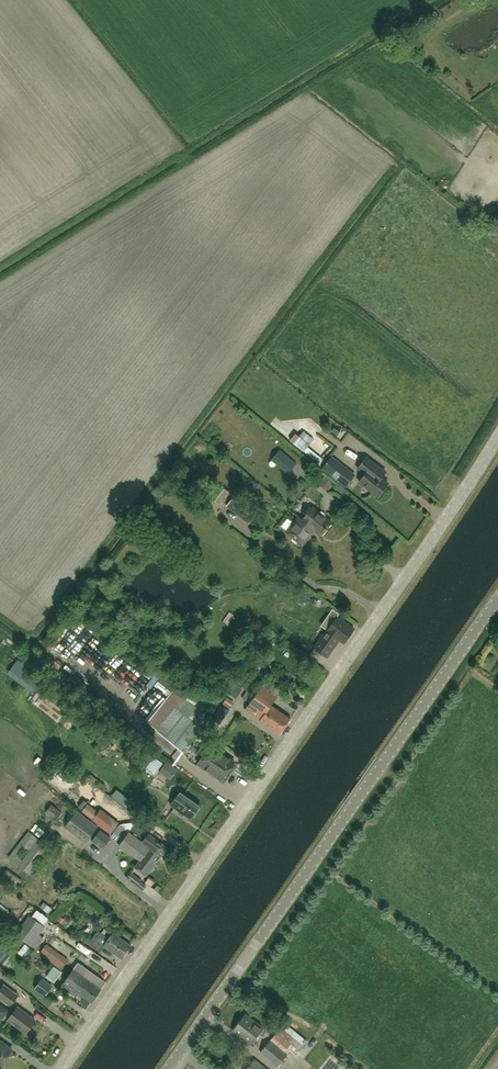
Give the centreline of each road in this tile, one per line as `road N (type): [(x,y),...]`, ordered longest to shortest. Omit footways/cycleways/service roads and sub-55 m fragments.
road 1 (unclassified): [(61,1068),(497,435)]
road 2 (tertiary): [(170,1068),(497,603)]

